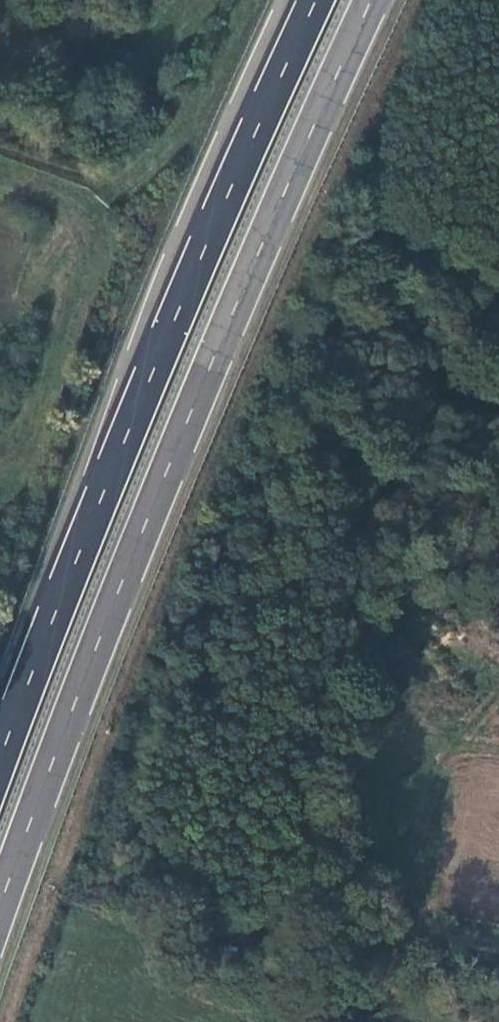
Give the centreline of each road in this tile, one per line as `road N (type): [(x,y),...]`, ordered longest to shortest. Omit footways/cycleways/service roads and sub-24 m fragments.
road 1 (trunk): [(0,910),(73,707),(373,0)]
road 2 (trunk): [(315,0),(0,767)]
road 3 (track): [(115,205),(88,234),(27,436),(0,460)]
road 4 (track): [(246,0),(170,152),(115,205)]
road 5 (track): [(498,915),(376,884)]

